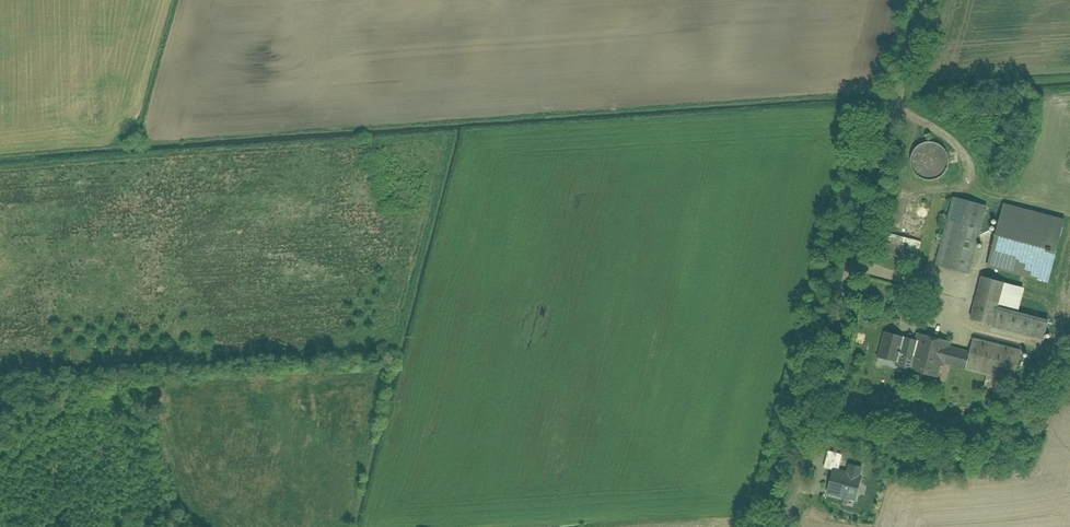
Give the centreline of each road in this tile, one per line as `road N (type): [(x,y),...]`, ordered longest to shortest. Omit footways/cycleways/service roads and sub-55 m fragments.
road 1 (unclassified): [(792,526),(927,0)]

